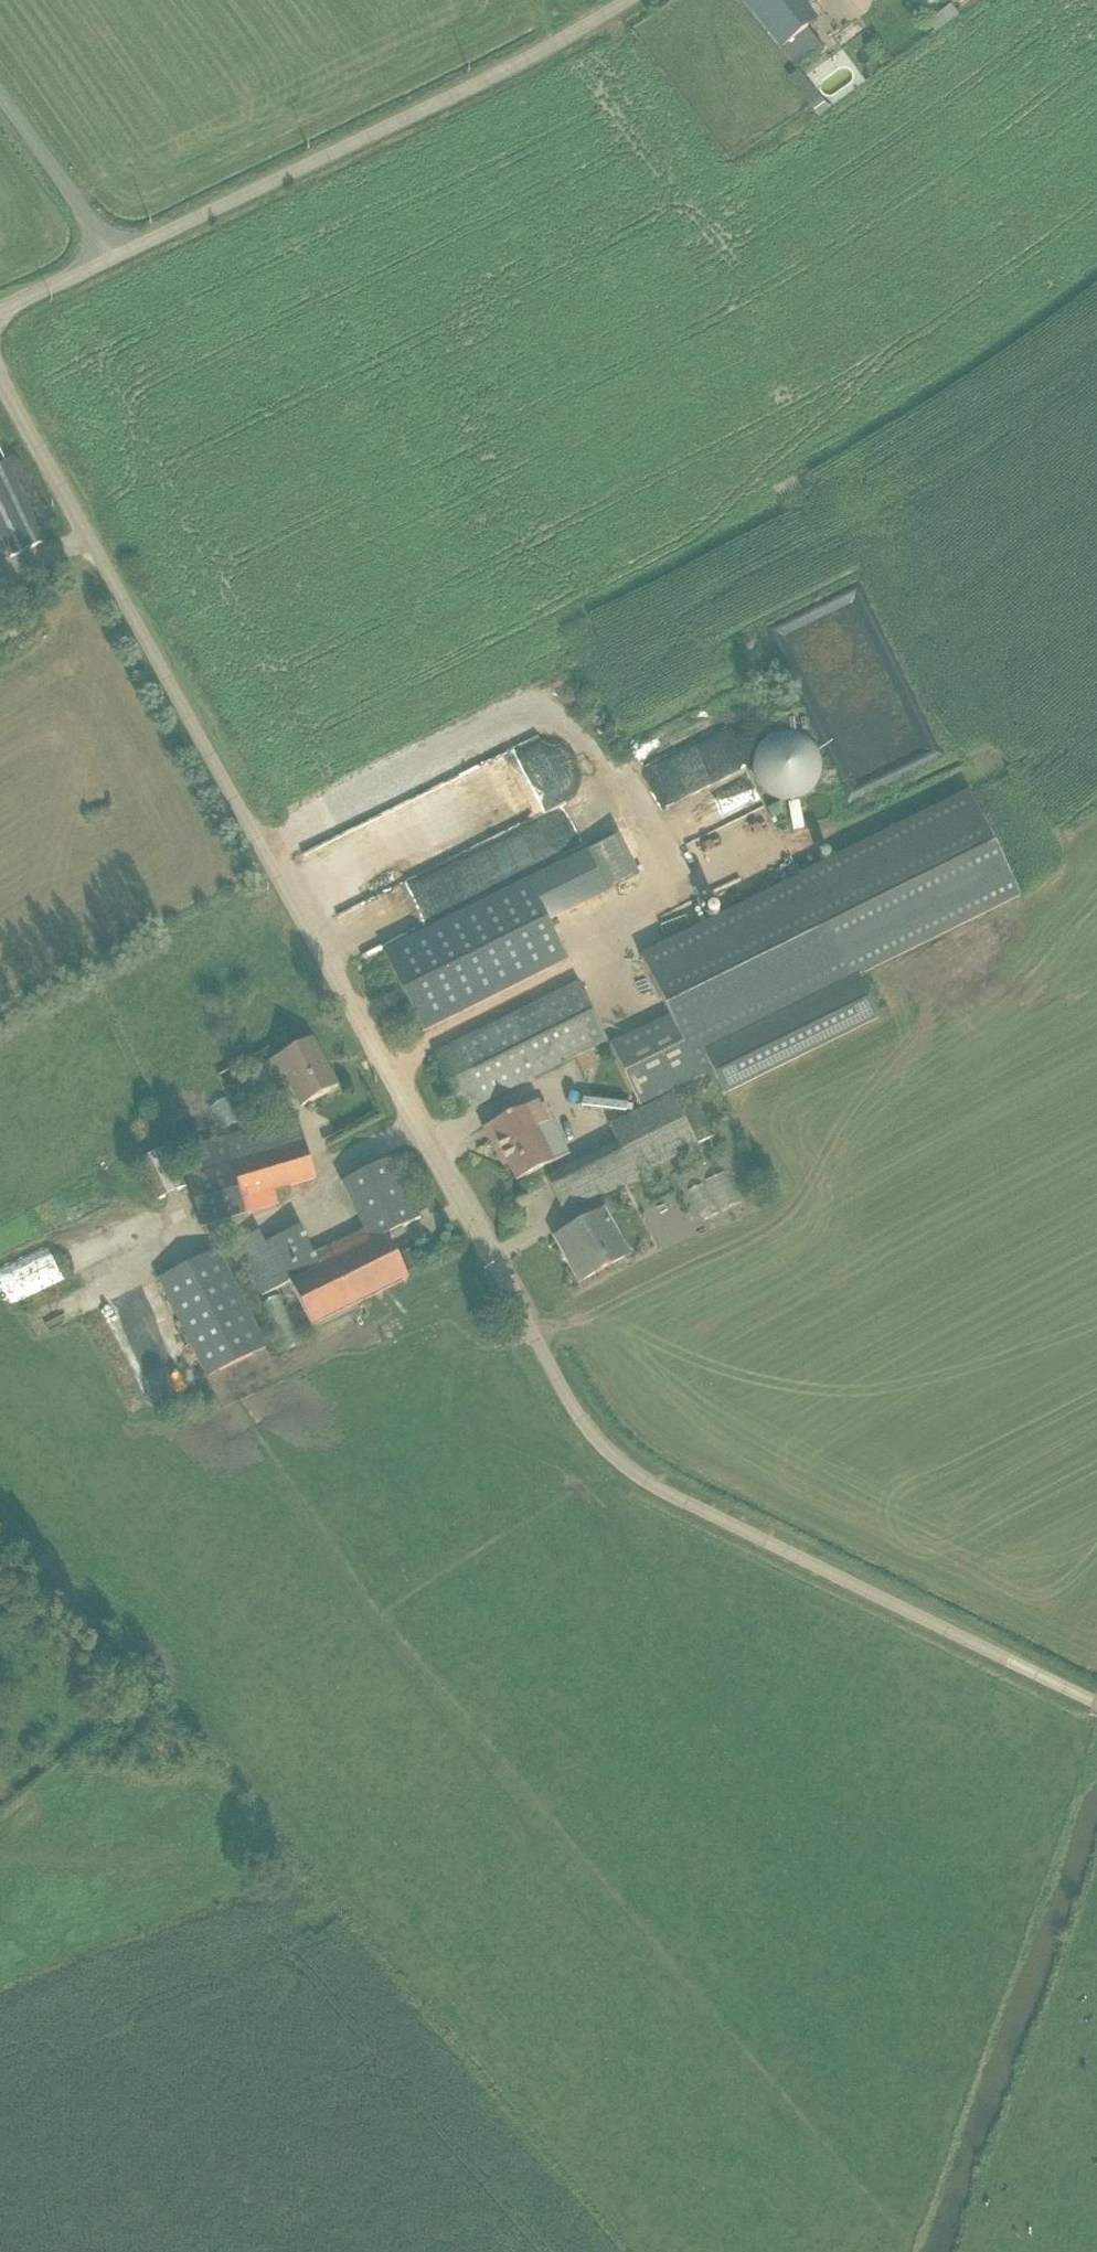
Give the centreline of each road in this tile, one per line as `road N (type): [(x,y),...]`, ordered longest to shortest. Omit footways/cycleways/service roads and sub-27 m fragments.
road 1 (unclassified): [(1096,1705),(663,1491),(602,1448),(559,1385),(0,370)]
road 2 (unclassified): [(107,256),(377,137),(646,0)]
road 3 (unclassified): [(107,256),(0,92)]
road 4 (unclassified): [(0,311),(107,256)]

